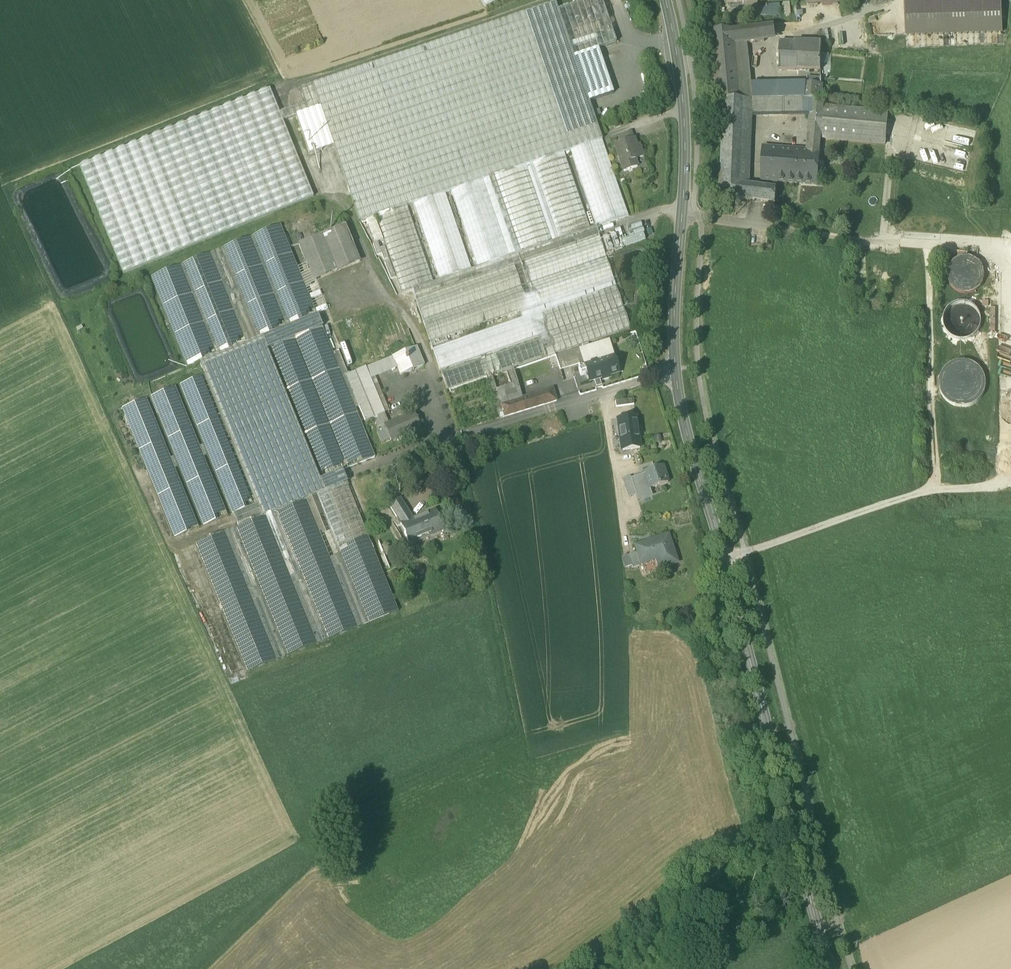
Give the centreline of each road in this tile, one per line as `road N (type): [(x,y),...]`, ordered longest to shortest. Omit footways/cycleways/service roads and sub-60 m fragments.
road 1 (secondary): [(831,968),(681,407),(675,326),(684,100),(665,0)]

